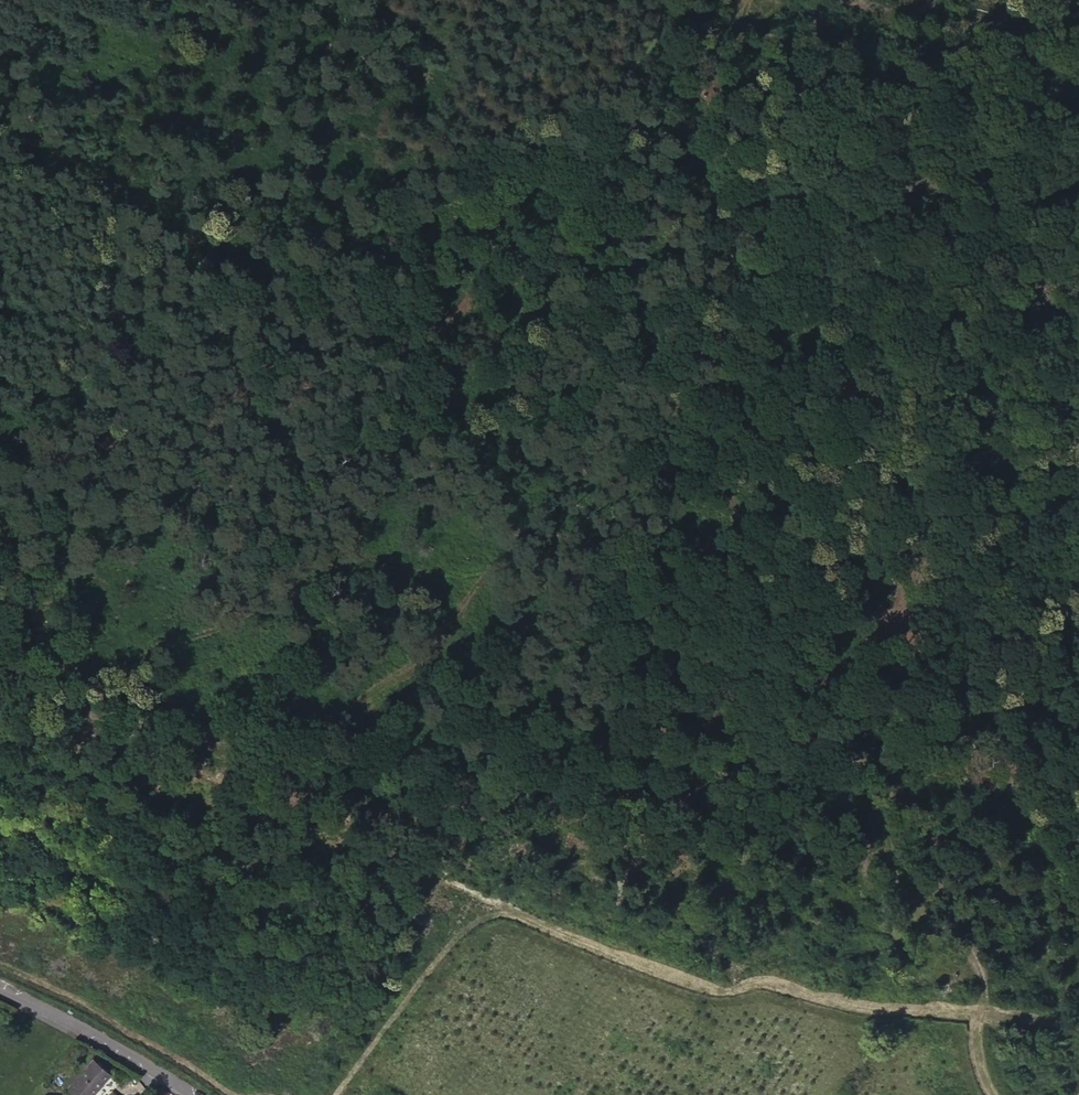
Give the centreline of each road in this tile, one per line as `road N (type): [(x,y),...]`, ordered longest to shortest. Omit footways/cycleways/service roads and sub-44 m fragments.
road 1 (track): [(657,0),(615,56),(330,196),(262,204),(0,145)]
road 2 (residential): [(191,1094),(0,990)]

